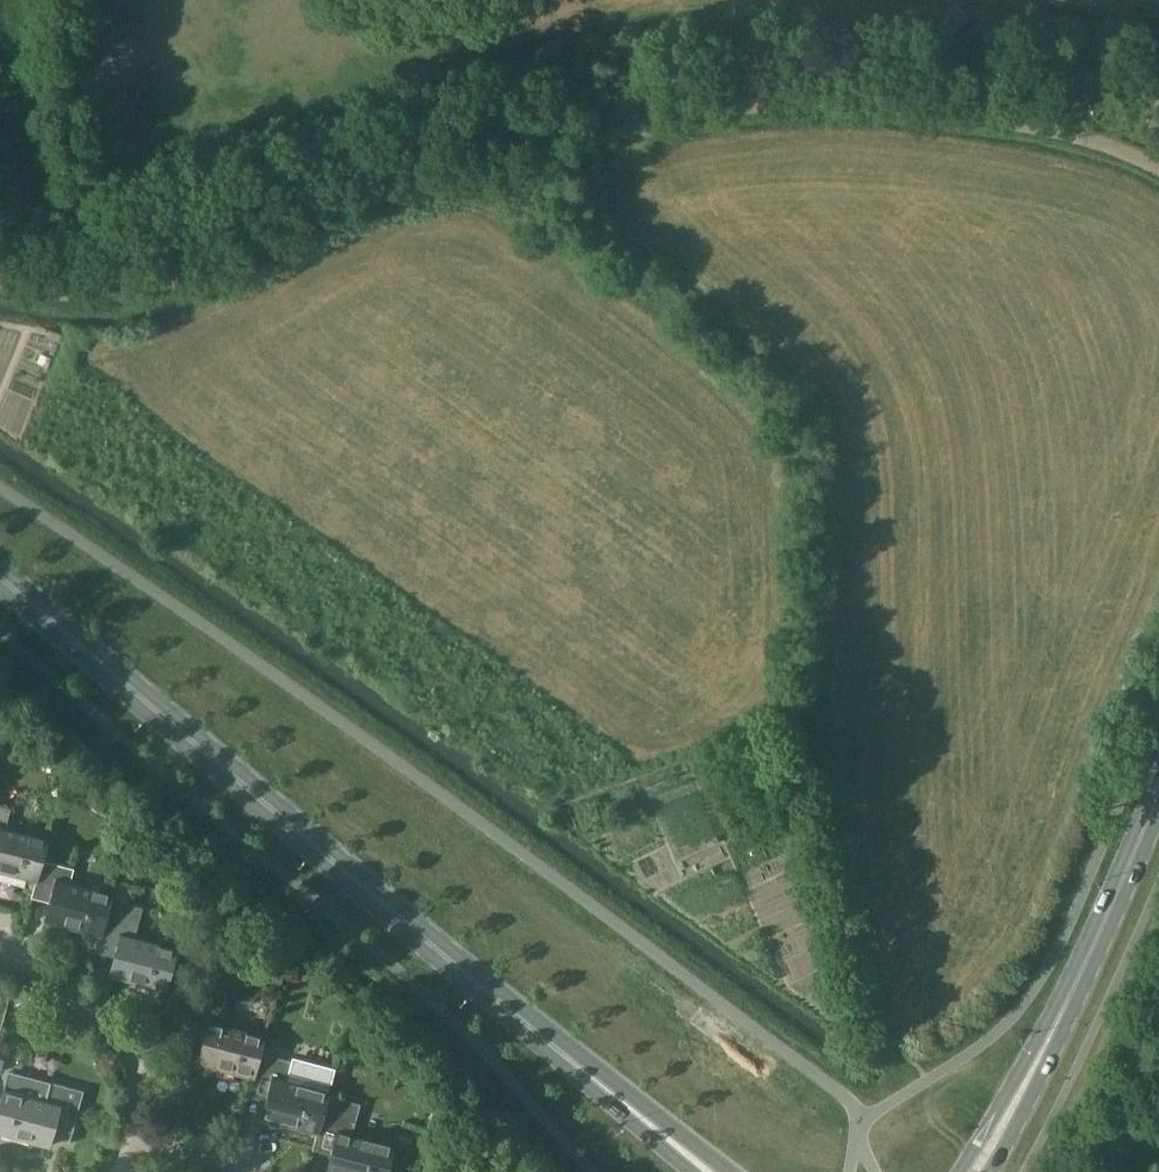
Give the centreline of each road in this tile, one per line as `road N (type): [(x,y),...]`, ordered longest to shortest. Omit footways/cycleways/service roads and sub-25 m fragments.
road 1 (unclassified): [(0,283),(40,293),(123,296),(201,271),(364,186),(781,104),(1008,120),(1105,143),(1158,168)]
road 2 (primary): [(710,1171),(0,587)]
road 3 (primary): [(974,1171),(1089,956),(1158,792)]
road 4 (residential): [(131,1129),(138,1075),(122,1038),(1,942)]

